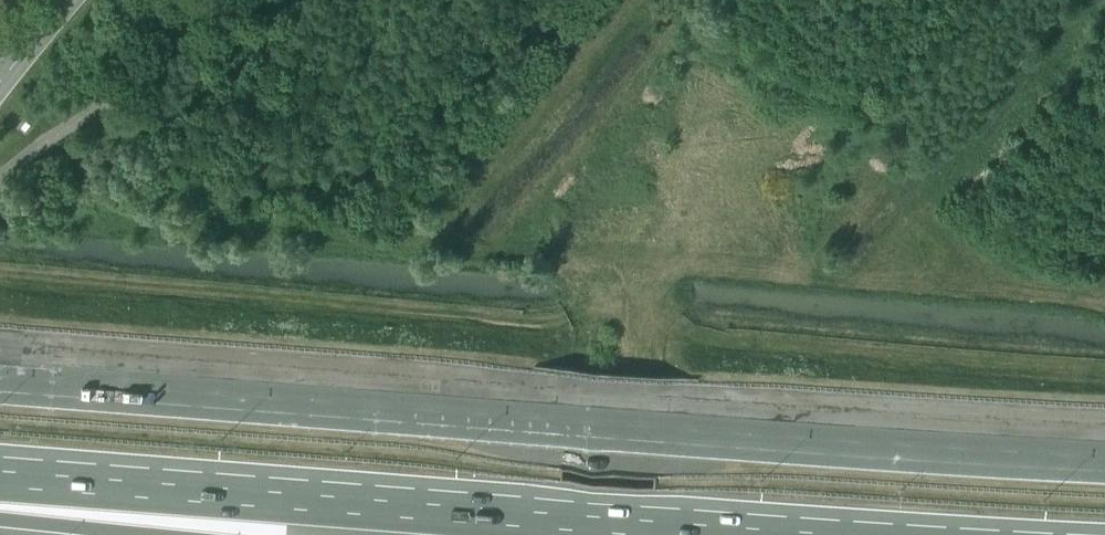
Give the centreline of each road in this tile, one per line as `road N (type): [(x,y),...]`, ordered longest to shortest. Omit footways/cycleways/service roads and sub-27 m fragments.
road 1 (motorway): [(1104,455),(0,375)]
road 2 (motorway): [(0,472),(834,534)]
road 3 (track): [(579,310),(555,323),(0,272)]
road 4 (motorway): [(0,519),(168,534)]

